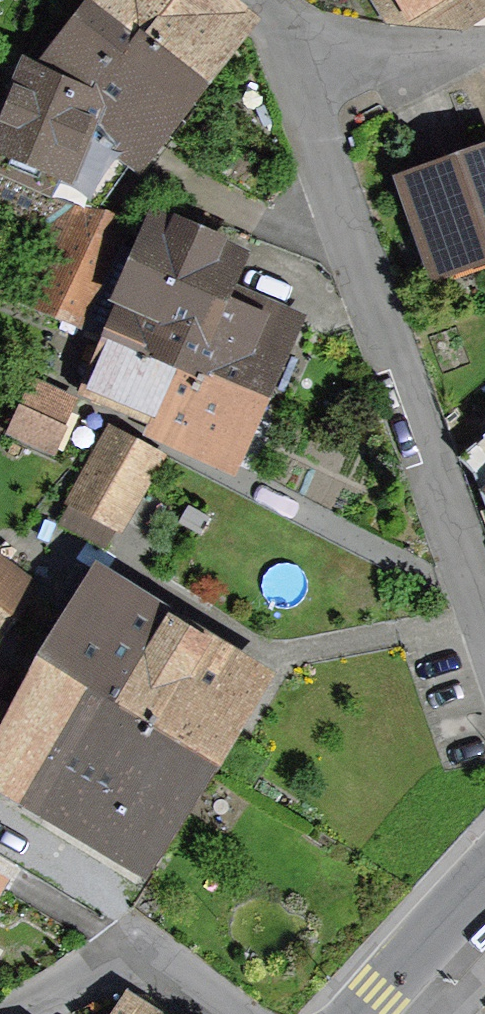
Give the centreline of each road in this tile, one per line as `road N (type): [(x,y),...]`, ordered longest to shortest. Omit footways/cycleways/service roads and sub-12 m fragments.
road 1 (residential): [(484,601),(412,419),(289,50)]
road 2 (residential): [(225,1013),(173,971),(124,956),(18,1013)]
road 3 (residential): [(289,50),(442,62),(484,55)]
road 4 (unclassified): [(362,1013),(484,883)]

